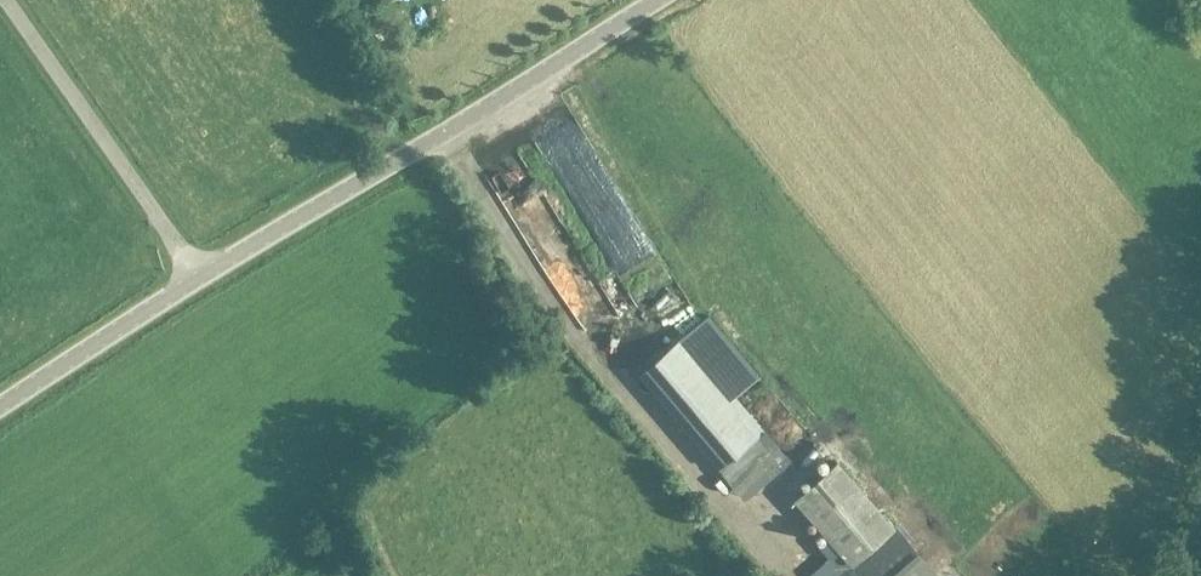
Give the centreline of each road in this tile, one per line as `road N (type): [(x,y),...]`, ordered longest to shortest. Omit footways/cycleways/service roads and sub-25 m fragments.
road 1 (unclassified): [(0,407),(209,269),(653,0)]

